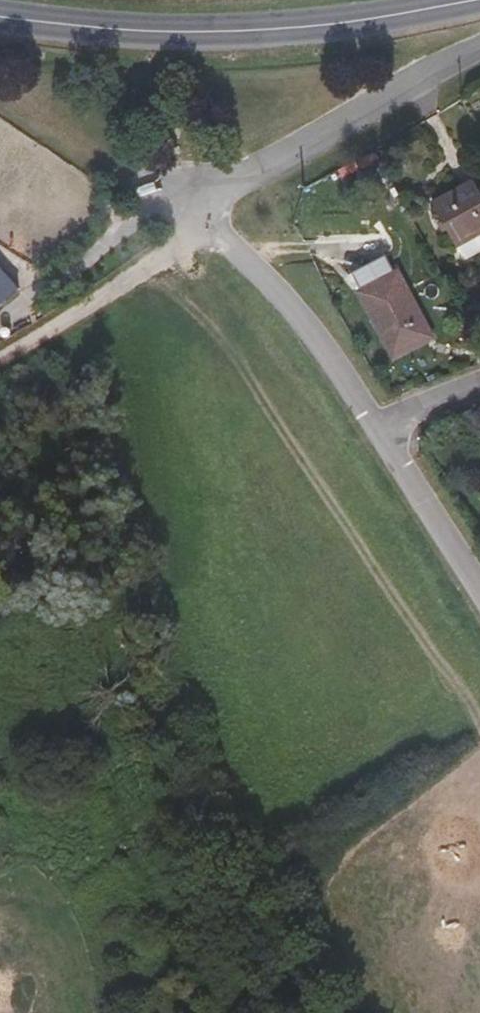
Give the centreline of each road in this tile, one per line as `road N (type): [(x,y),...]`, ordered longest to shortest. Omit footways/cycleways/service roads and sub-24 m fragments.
road 1 (residential): [(479,46),(233,182),(203,216),(298,314),(376,422)]
road 2 (tertiary): [(479,2),(301,29),(90,28),(0,15)]
road 3 (track): [(203,216),(100,300),(0,357)]
road 4 (residential): [(376,422),(479,590)]

